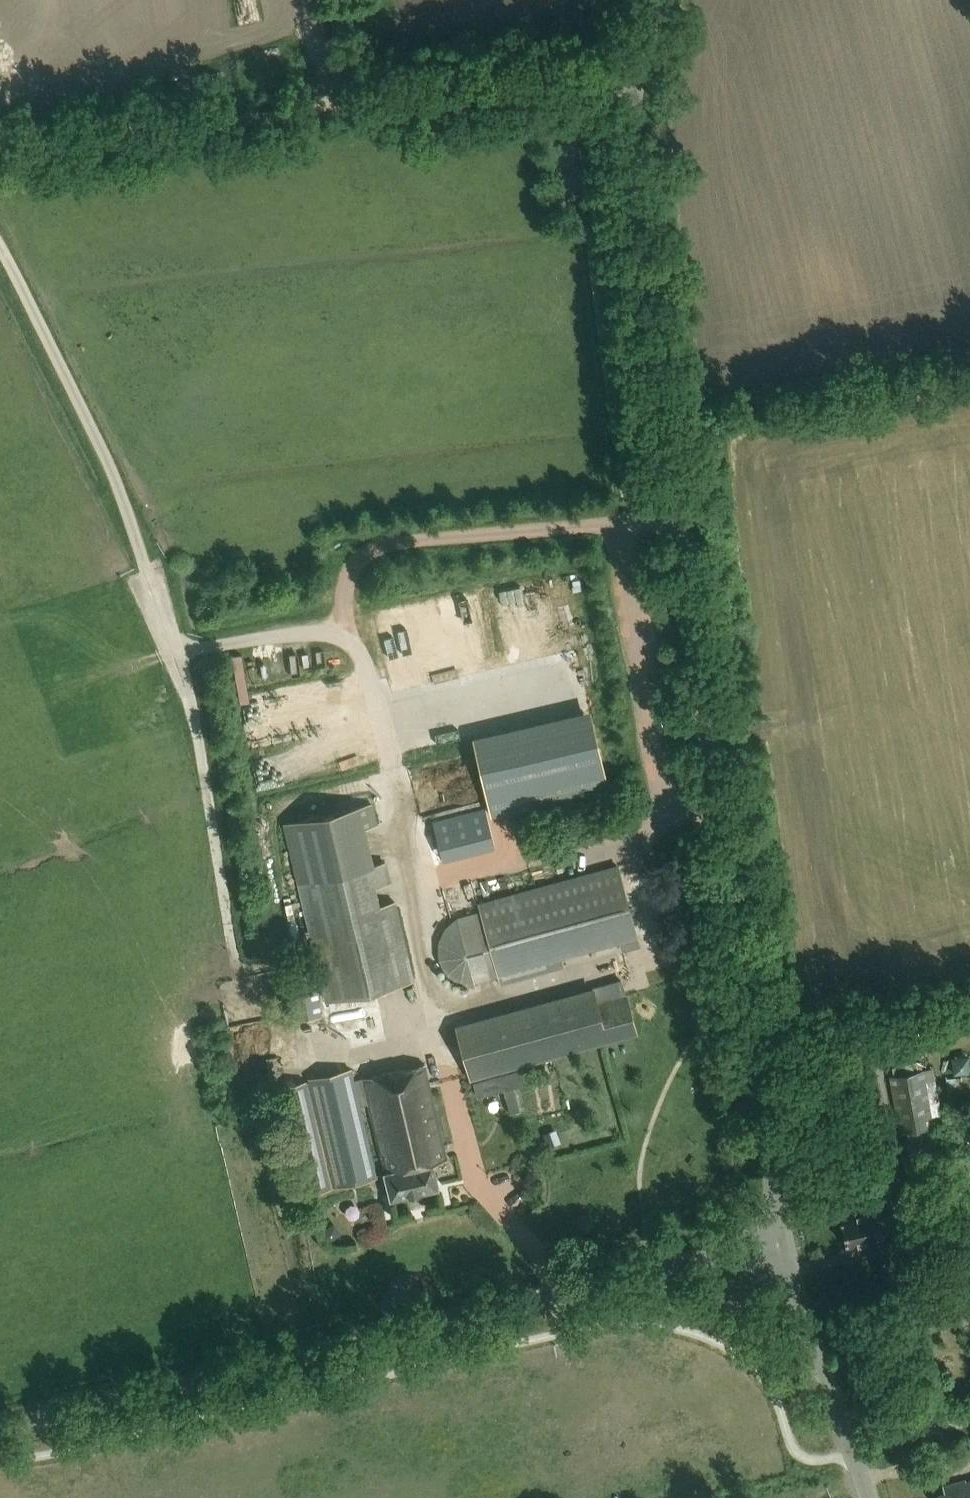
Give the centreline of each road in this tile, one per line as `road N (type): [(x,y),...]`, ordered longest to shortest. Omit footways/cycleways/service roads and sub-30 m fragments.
road 1 (track): [(0,246),(116,483),(176,658),(303,632),(338,634),(362,646),(417,893),(442,1062),(478,1189),(522,1233),(546,1299)]
road 2 (unclassified): [(784,1242),(710,743),(631,107),(634,71),(663,0)]
road 3 (tertiary): [(0,1429),(784,1242)]
road 4 (track): [(0,150),(567,79)]
road 5 (track): [(680,512),(380,551),(355,562),(338,634)]
road 6 (tertiary): [(867,1497),(784,1242)]
road 7 (track): [(417,893),(631,833)]
road 8 (track): [(567,79),(572,205)]

